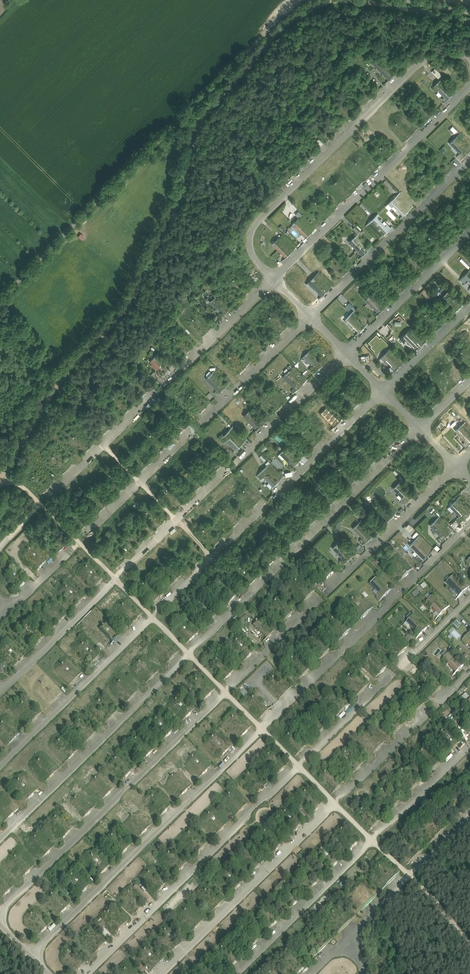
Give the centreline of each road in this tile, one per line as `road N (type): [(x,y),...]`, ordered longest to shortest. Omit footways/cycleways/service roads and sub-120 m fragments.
road 1 (unclassified): [(305,0),(0,294)]
road 2 (unclassified): [(262,729),(32,955)]
road 3 (unclassified): [(0,912),(225,692)]
road 4 (unclassified): [(83,973),(299,766)]
road 5 (unclassified): [(469,525),(262,729)]
road 6 (unclassified): [(0,838),(189,654)]
road 7 (unclassified): [(162,973),(335,803)]
road 8 (unclassified): [(469,160),(309,318)]
road 9 (unclassified): [(297,182),(422,62),(440,54),(469,58)]
road 10 (unclassified): [(0,765),(154,617)]
road 11 (unclassified): [(469,87),(322,233)]
road 12 (unclassified): [(234,973),(372,842)]
road 13 (unclassified): [(456,466),(331,591)]
road 14 (unclassified): [(420,429),(296,550)]
road 15 (unclassified): [(469,234),(348,354)]
road 16 (unclassified): [(0,690),(114,579)]
road 17 (unclassified): [(154,617),(266,507)]
road 18 (unclassified): [(348,354),(237,462)]
road 19 (unclassified): [(273,279),(165,384)]
road 20 (unclassified): [(385,392),(277,496)]
road 21 (unclassified): [(309,318),(202,422)]
road 22 (unclassified): [(372,842),(469,745)]
road 23 (unclassified): [(335,803),(430,713)]
road 24 (unclassified): [(225,692),(319,602)]
road 25 (unclassified): [(189,654),(281,564)]
road 26 (unclassified): [(299,766),(390,675)]
road 27 (unclassified): [(297,182),(253,227),(252,252),(273,279)]
road 28 (unclassified): [(469,307),(385,392)]

